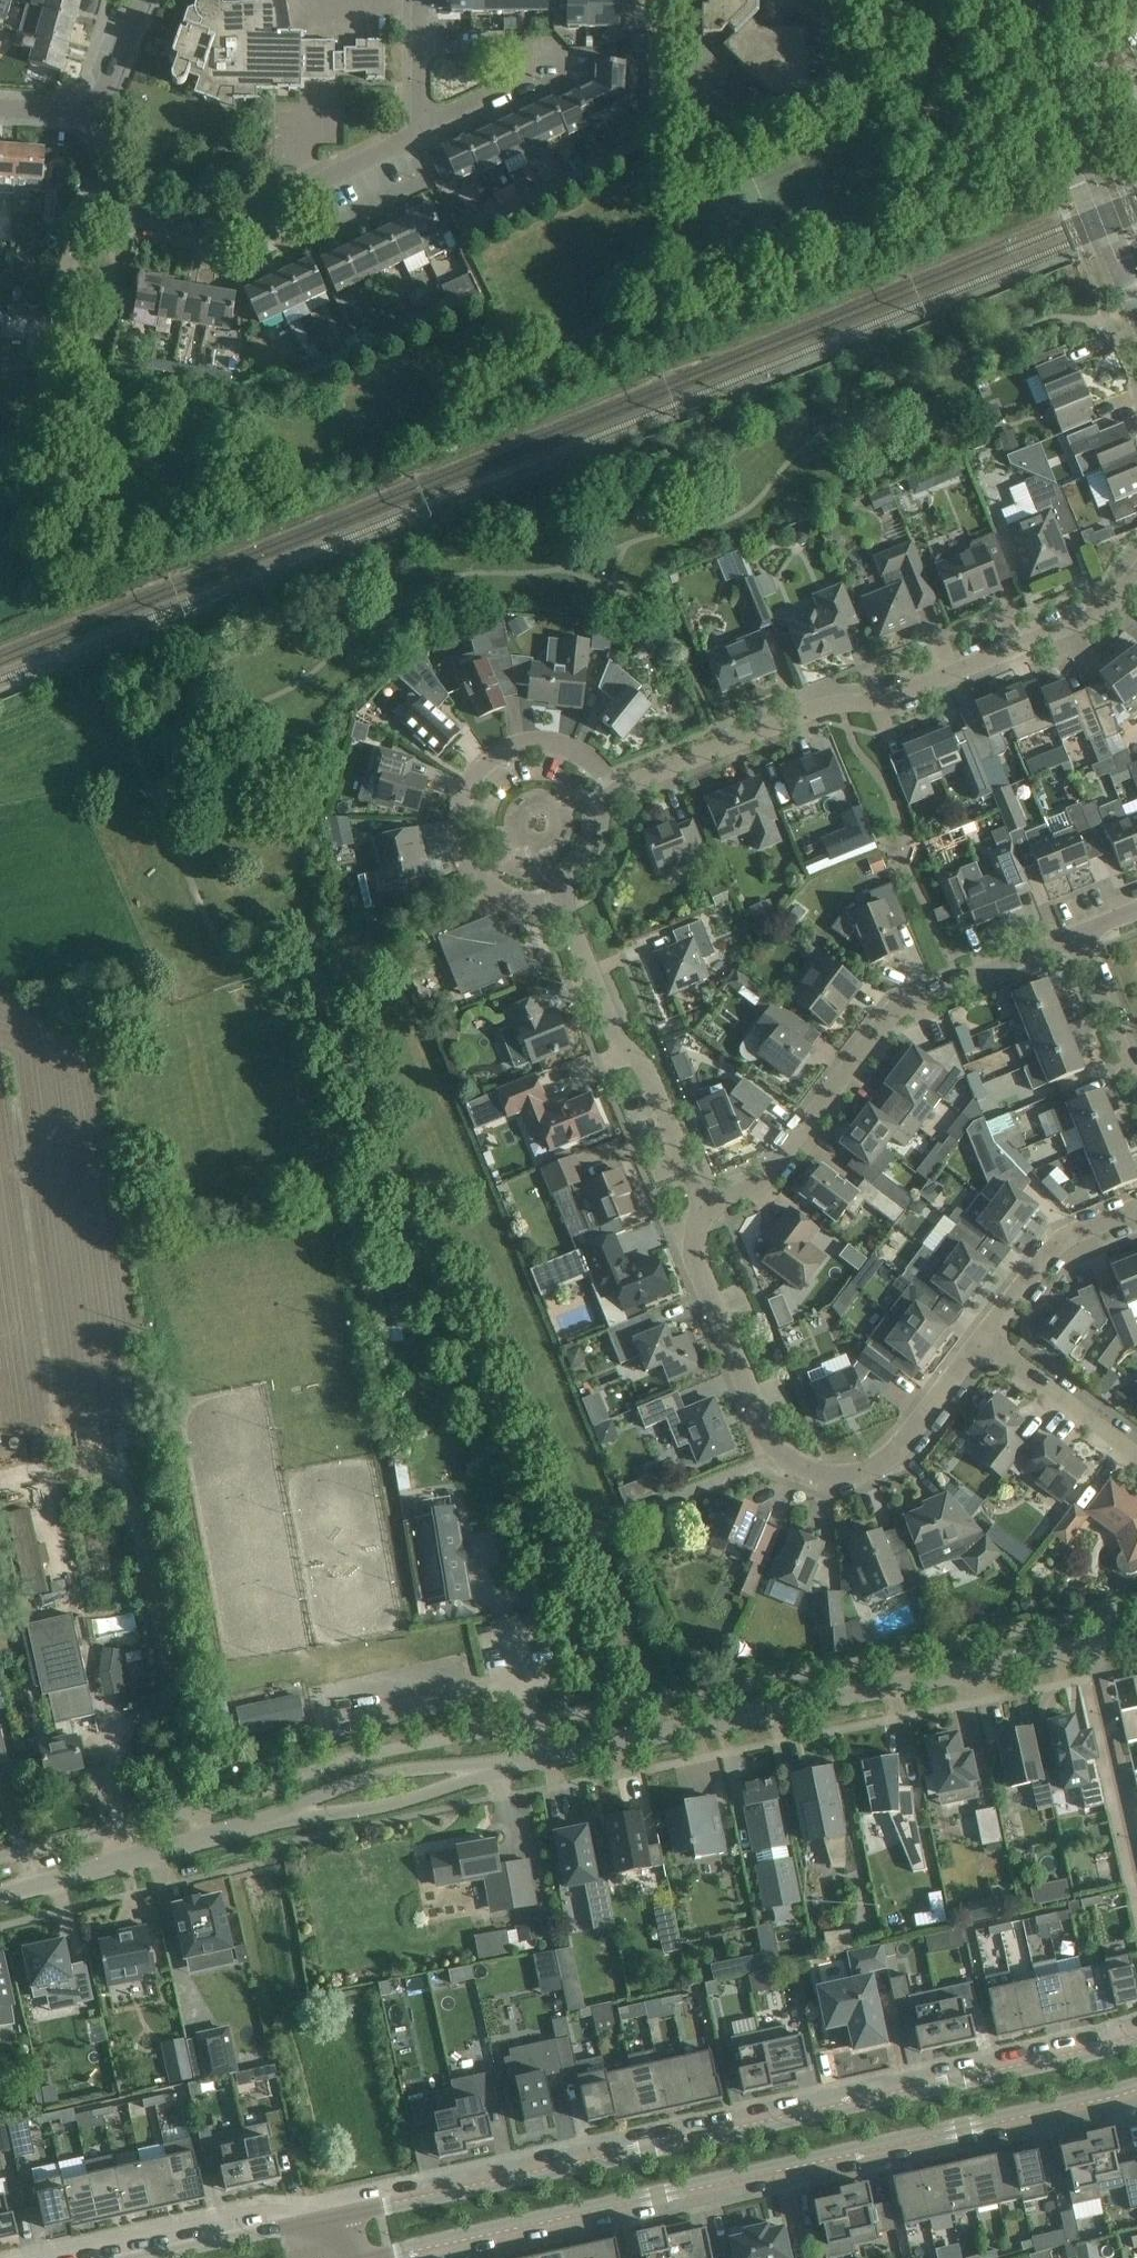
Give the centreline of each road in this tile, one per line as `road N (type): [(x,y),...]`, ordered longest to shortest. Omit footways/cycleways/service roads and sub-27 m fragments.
road 1 (unclassified): [(1136,2039),(340,2217)]
road 2 (unclassified): [(403,2257),(1136,2085)]
road 3 (unclassified): [(511,1762),(1100,1645)]
road 4 (residential): [(611,797),(814,710),(881,704),(1097,615),(1136,577)]
road 5 (residential): [(701,1199),(753,1191),(899,1008),(1081,936)]
road 6 (residential): [(611,797),(596,771),(543,744),(513,748),(467,786),(459,815),(476,872),(515,899),(563,897)]
road 7 (residential): [(105,199),(125,215),(229,219),(422,131)]
road 8 (residential): [(701,1199),(649,1067),(618,1039),(563,897)]
road 9 (residential): [(1136,306),(1022,23)]
road 10 (residential): [(778,1457),(697,1271),(701,1199)]
road 11 (residential): [(778,1457),(805,1471),(862,1474),(889,1456),(985,1341)]
road 12 (unclassified): [(511,1762),(387,1771),(252,1824)]
road 13 (unclassified): [(252,1824),(388,1806),(511,1762)]
road 14 (unclassified): [(0,1893),(252,1824)]
road 15 (residential): [(422,131),(524,79),(523,52),(421,51)]
road 16 (residential): [(1100,1645),(1136,1858)]
road 17 (residential): [(985,1341),(1058,1244),(1136,1207)]
road 18 (unclassified): [(340,2217),(150,2257)]
road 19 (residential): [(52,383),(70,279),(105,199)]
road 20 (residential): [(1136,1453),(985,1341)]
road 21 (residential): [(1136,1075),(1081,936)]
road 22 (residential): [(100,115),(140,0)]

